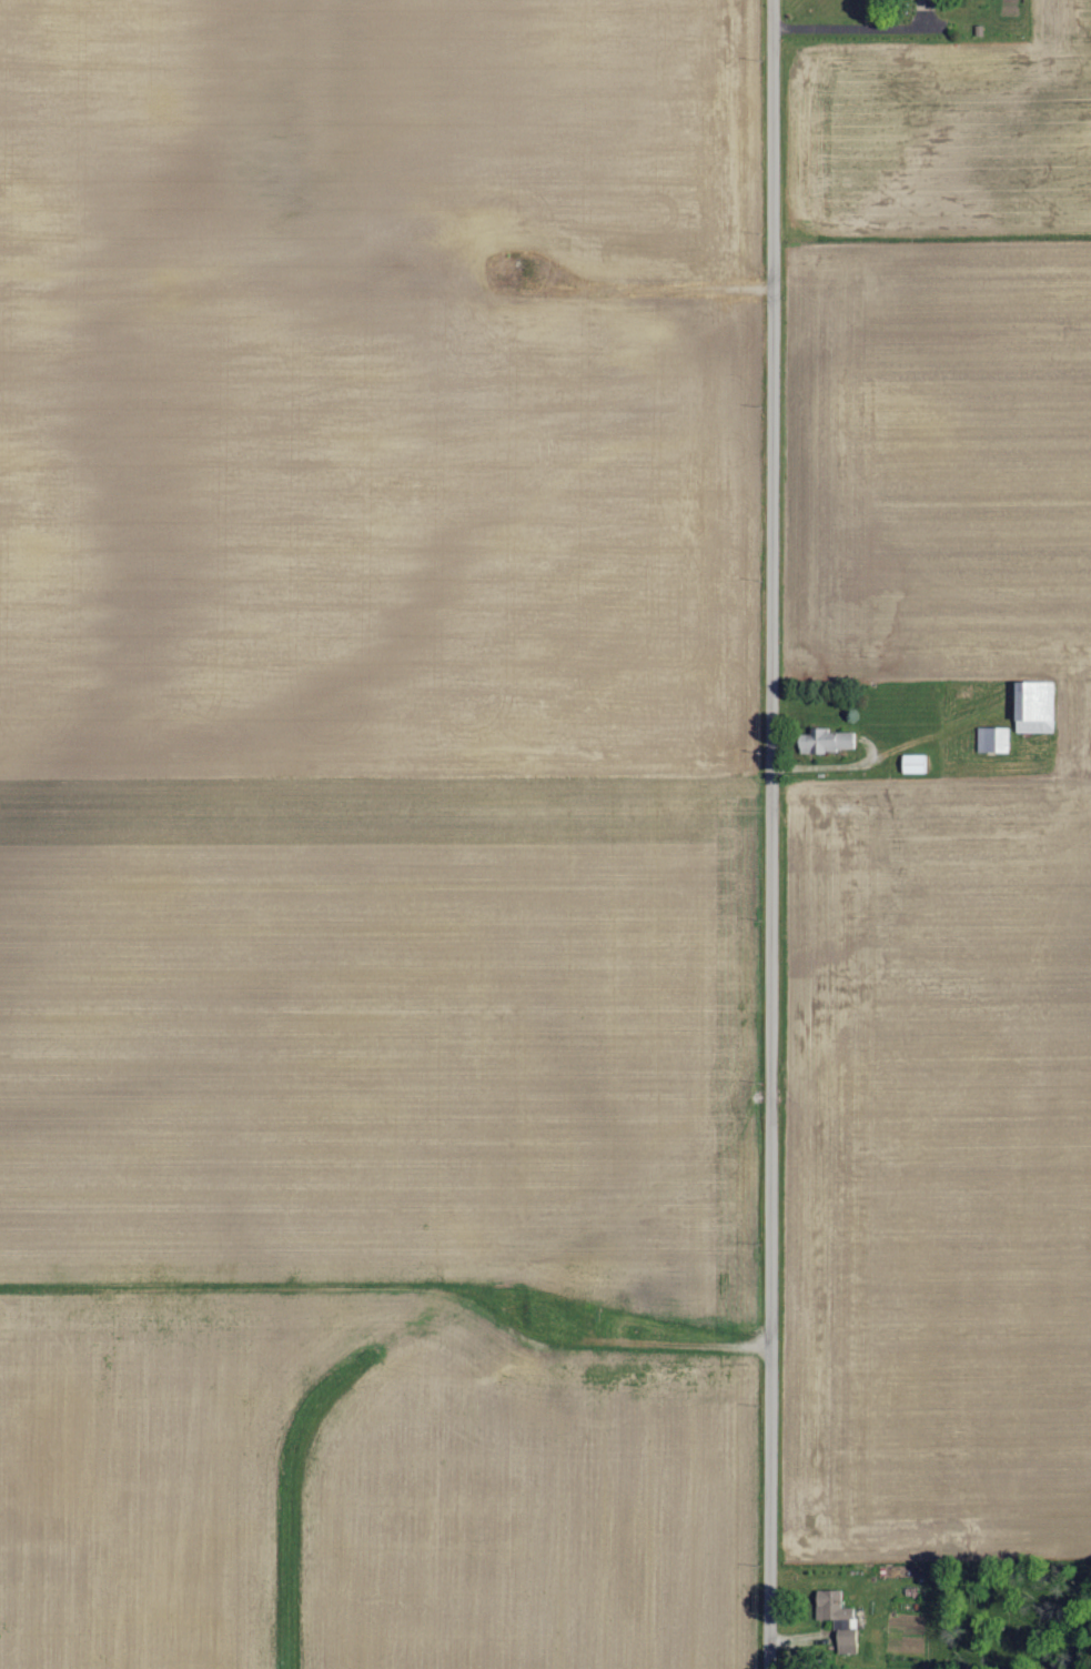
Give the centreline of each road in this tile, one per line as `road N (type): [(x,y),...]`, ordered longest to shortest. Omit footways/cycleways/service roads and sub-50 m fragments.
road 1 (residential): [(771,1668),(775,808)]
road 2 (residential): [(775,808),(777,0)]

